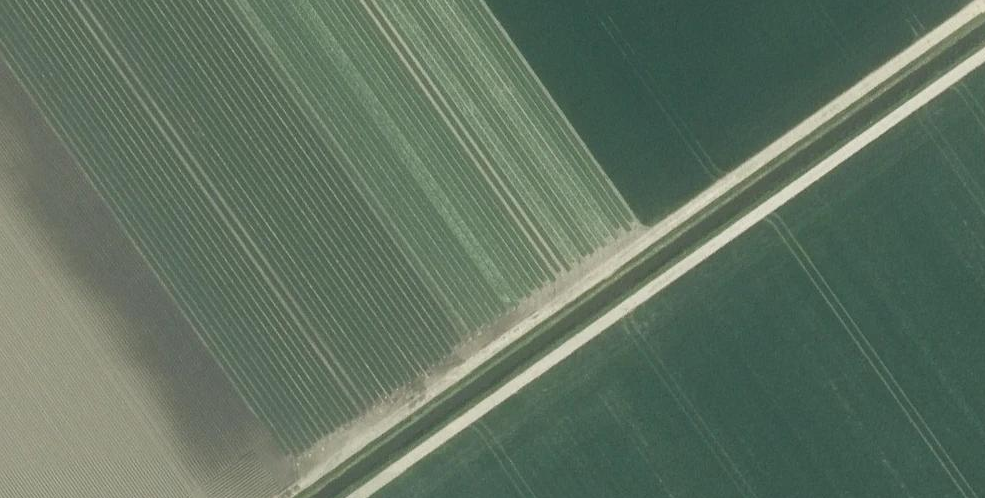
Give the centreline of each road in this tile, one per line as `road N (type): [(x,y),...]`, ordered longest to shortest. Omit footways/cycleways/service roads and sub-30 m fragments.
road 1 (track): [(984,5),(285,497)]
road 2 (track): [(984,56),(359,497)]

